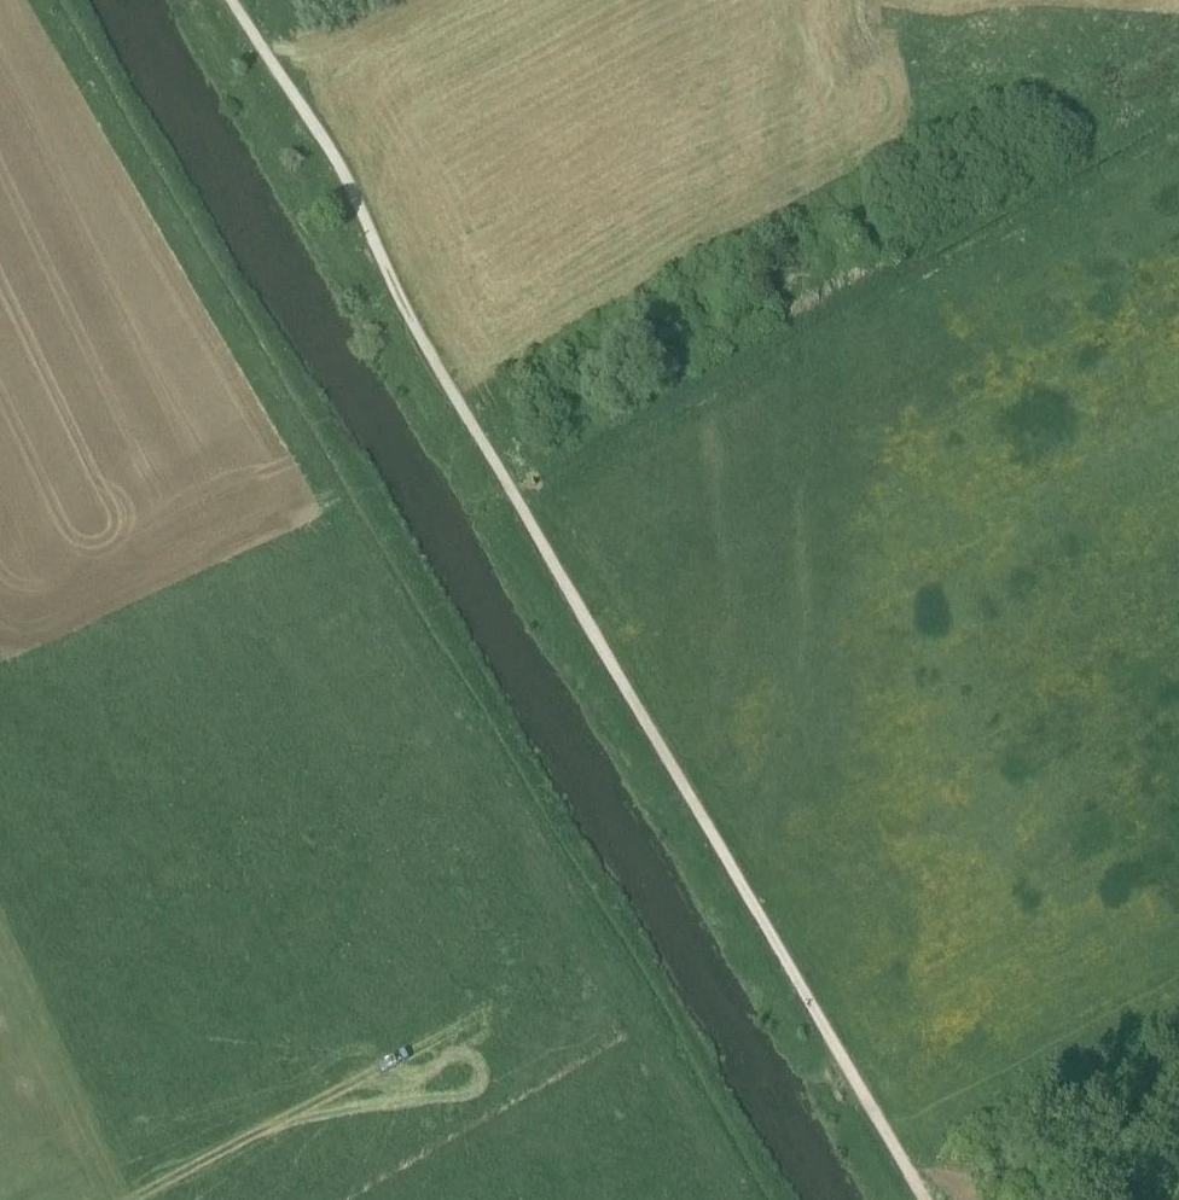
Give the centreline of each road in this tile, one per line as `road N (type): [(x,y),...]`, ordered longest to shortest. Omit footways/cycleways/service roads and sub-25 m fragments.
road 1 (track): [(924,1199),(232,0)]

